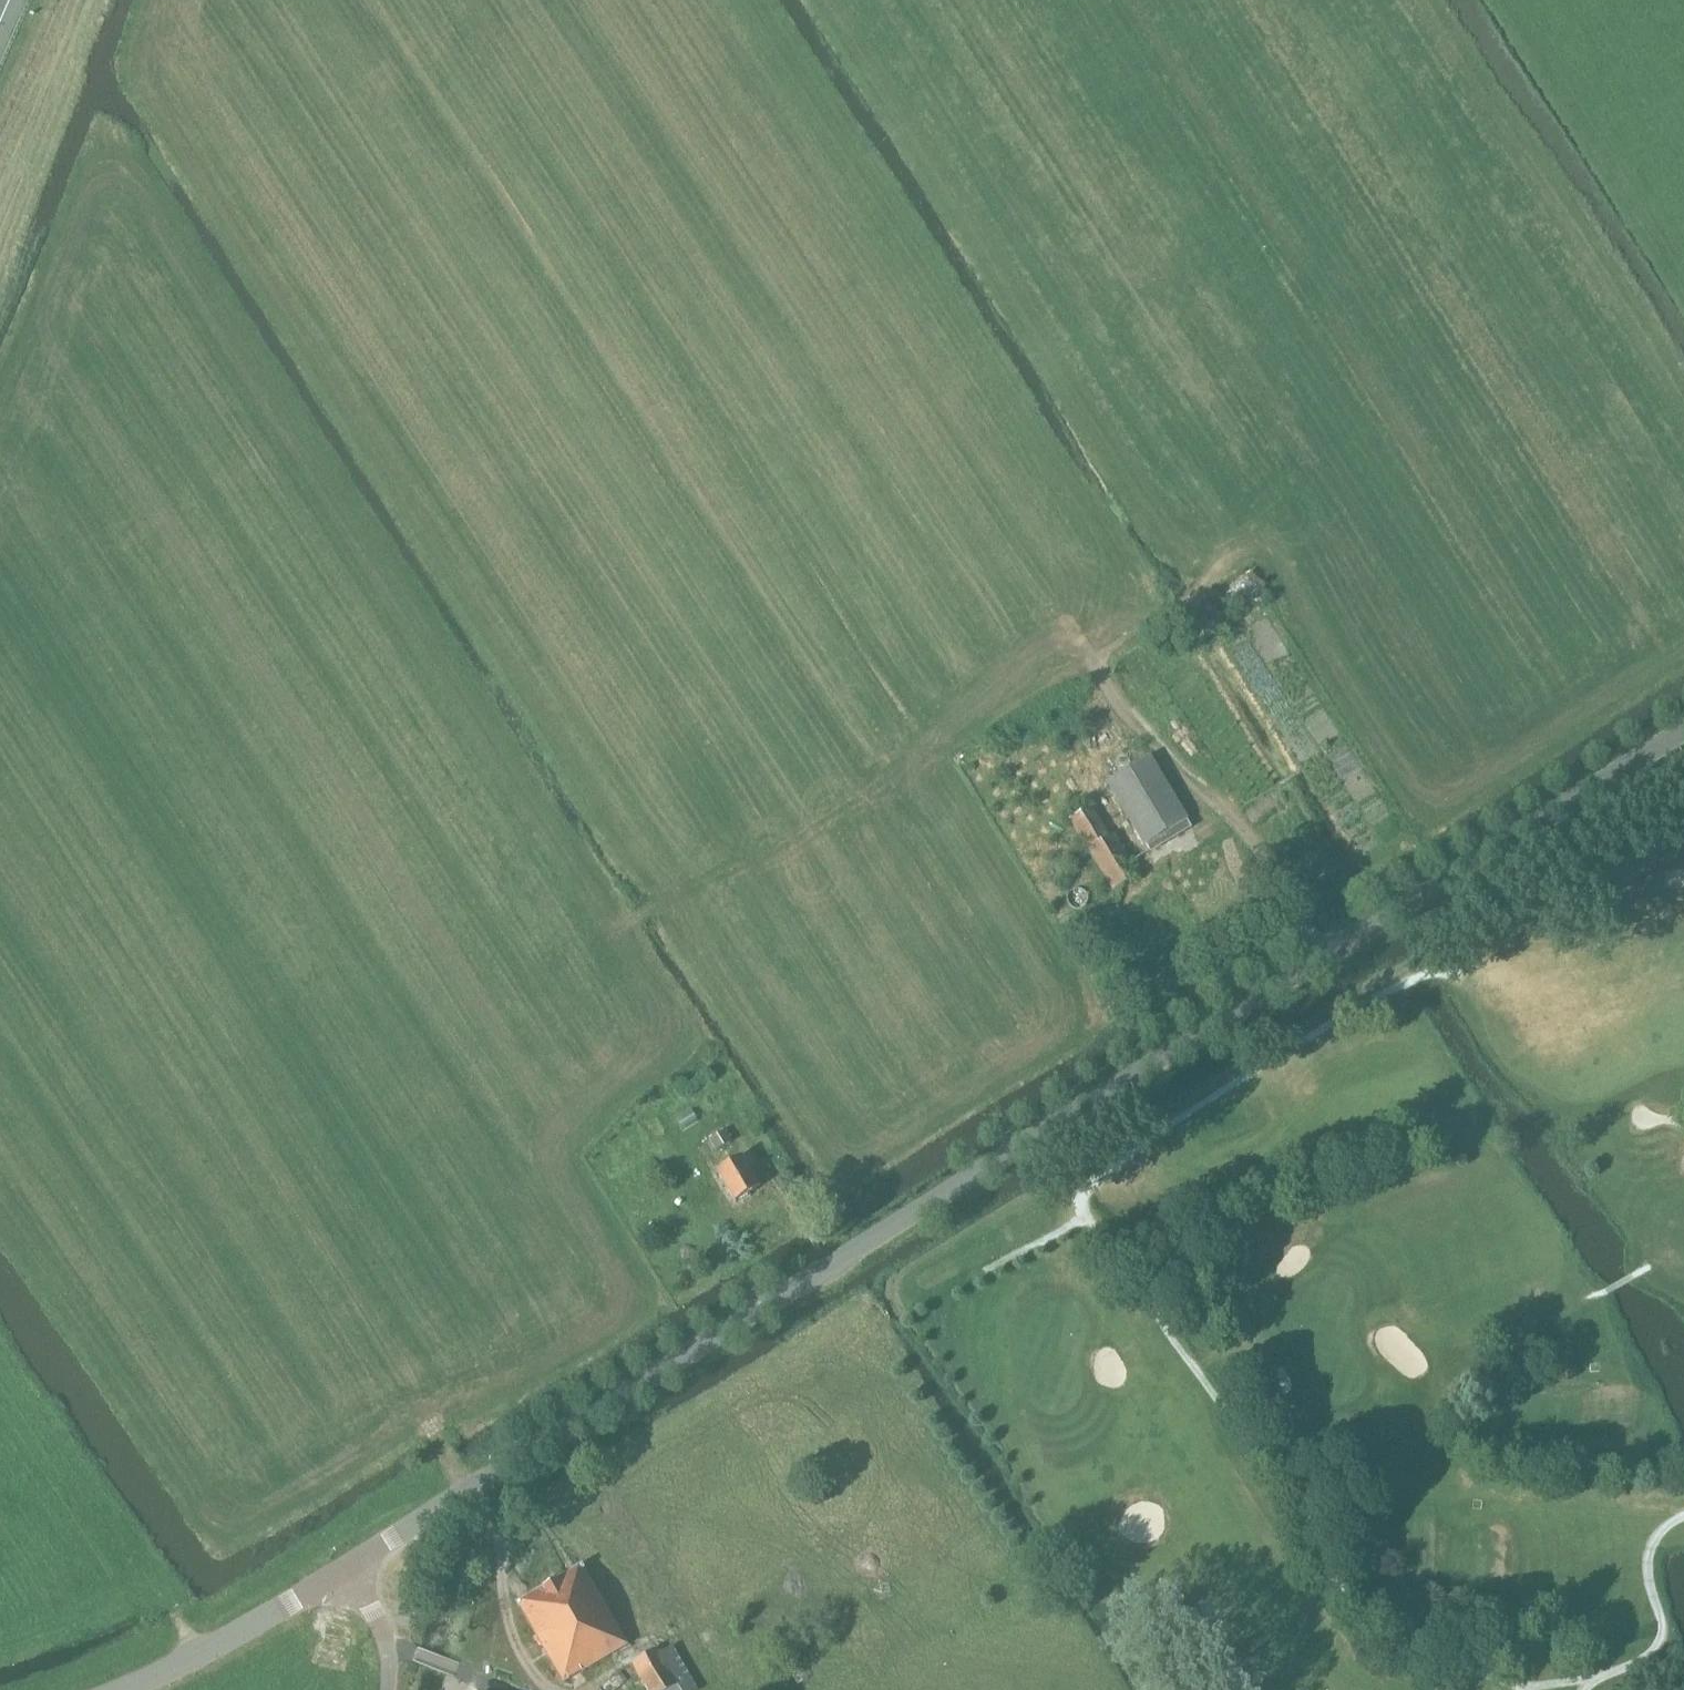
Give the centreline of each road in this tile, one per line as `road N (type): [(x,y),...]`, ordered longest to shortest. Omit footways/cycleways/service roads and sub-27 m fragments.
road 1 (tertiary): [(356,1574),(1683,729)]
road 2 (track): [(1096,668),(1127,725),(1240,824),(1326,957)]
road 3 (tertiary): [(356,1574),(124,1689)]
road 4 (unclassified): [(356,1574),(394,1655),(388,1689)]

